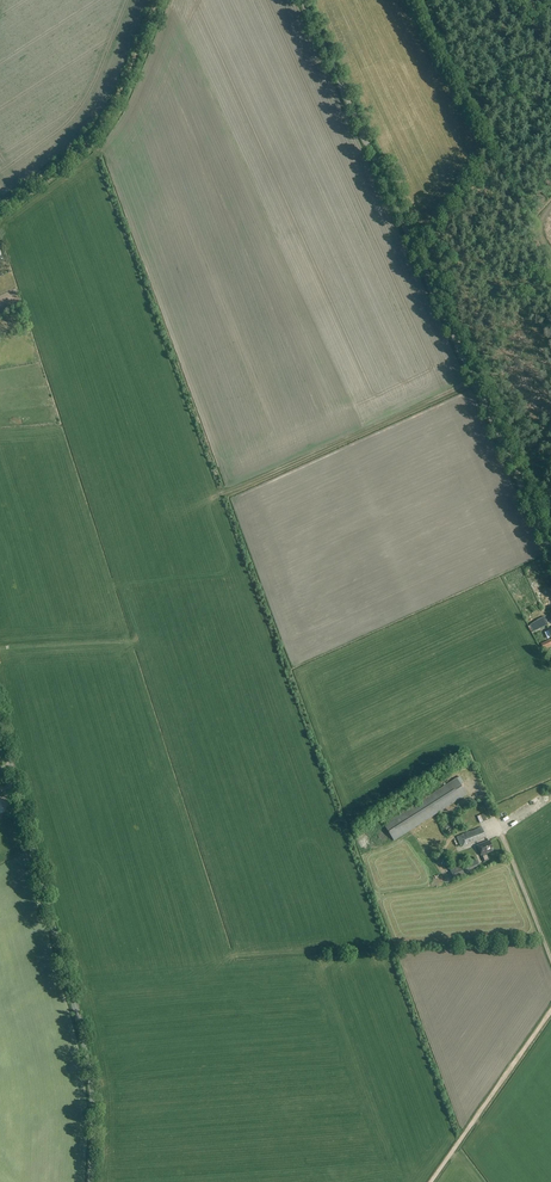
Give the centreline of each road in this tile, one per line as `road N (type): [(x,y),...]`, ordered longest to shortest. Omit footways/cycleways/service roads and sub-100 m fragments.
road 1 (unclassified): [(550,552),(302,0)]
road 2 (unclassified): [(88,1181),(90,1076),(0,725)]
road 3 (track): [(431,1181),(550,1010)]
road 4 (track): [(502,836),(550,959)]

